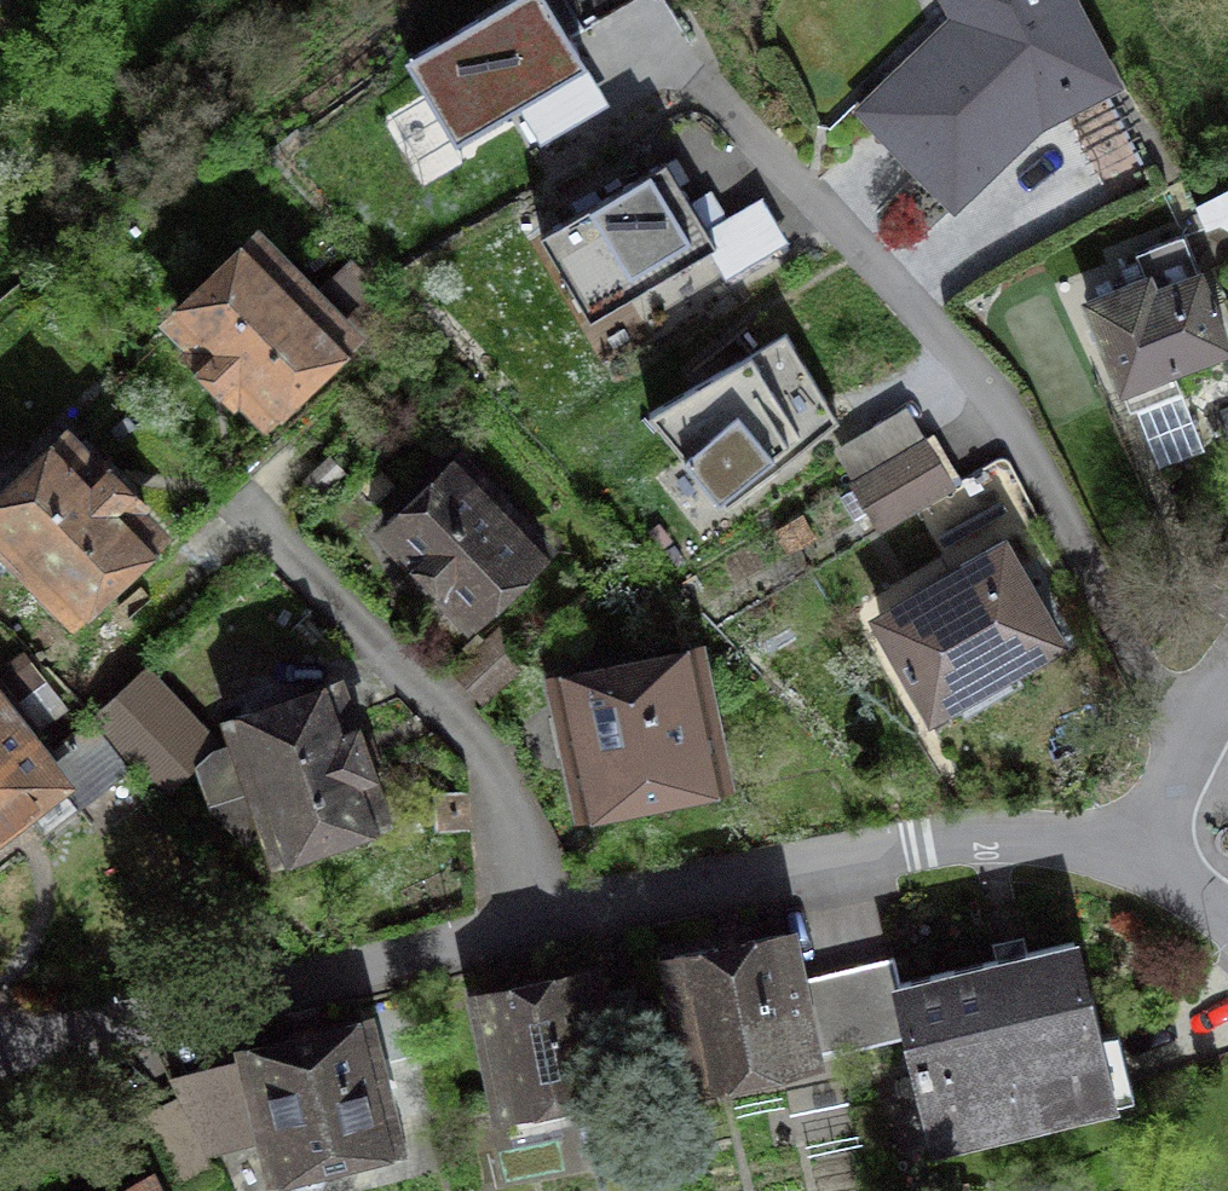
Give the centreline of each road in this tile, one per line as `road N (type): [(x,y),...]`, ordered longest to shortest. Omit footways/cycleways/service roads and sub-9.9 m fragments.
road 1 (residential): [(0,1054),(538,911),(606,905)]
road 2 (residential): [(606,905),(284,516)]
road 3 (residential): [(606,905),(972,840)]
road 4 (residential): [(1148,846),(1227,652)]
road 5 (residential): [(972,840),(1148,846)]

